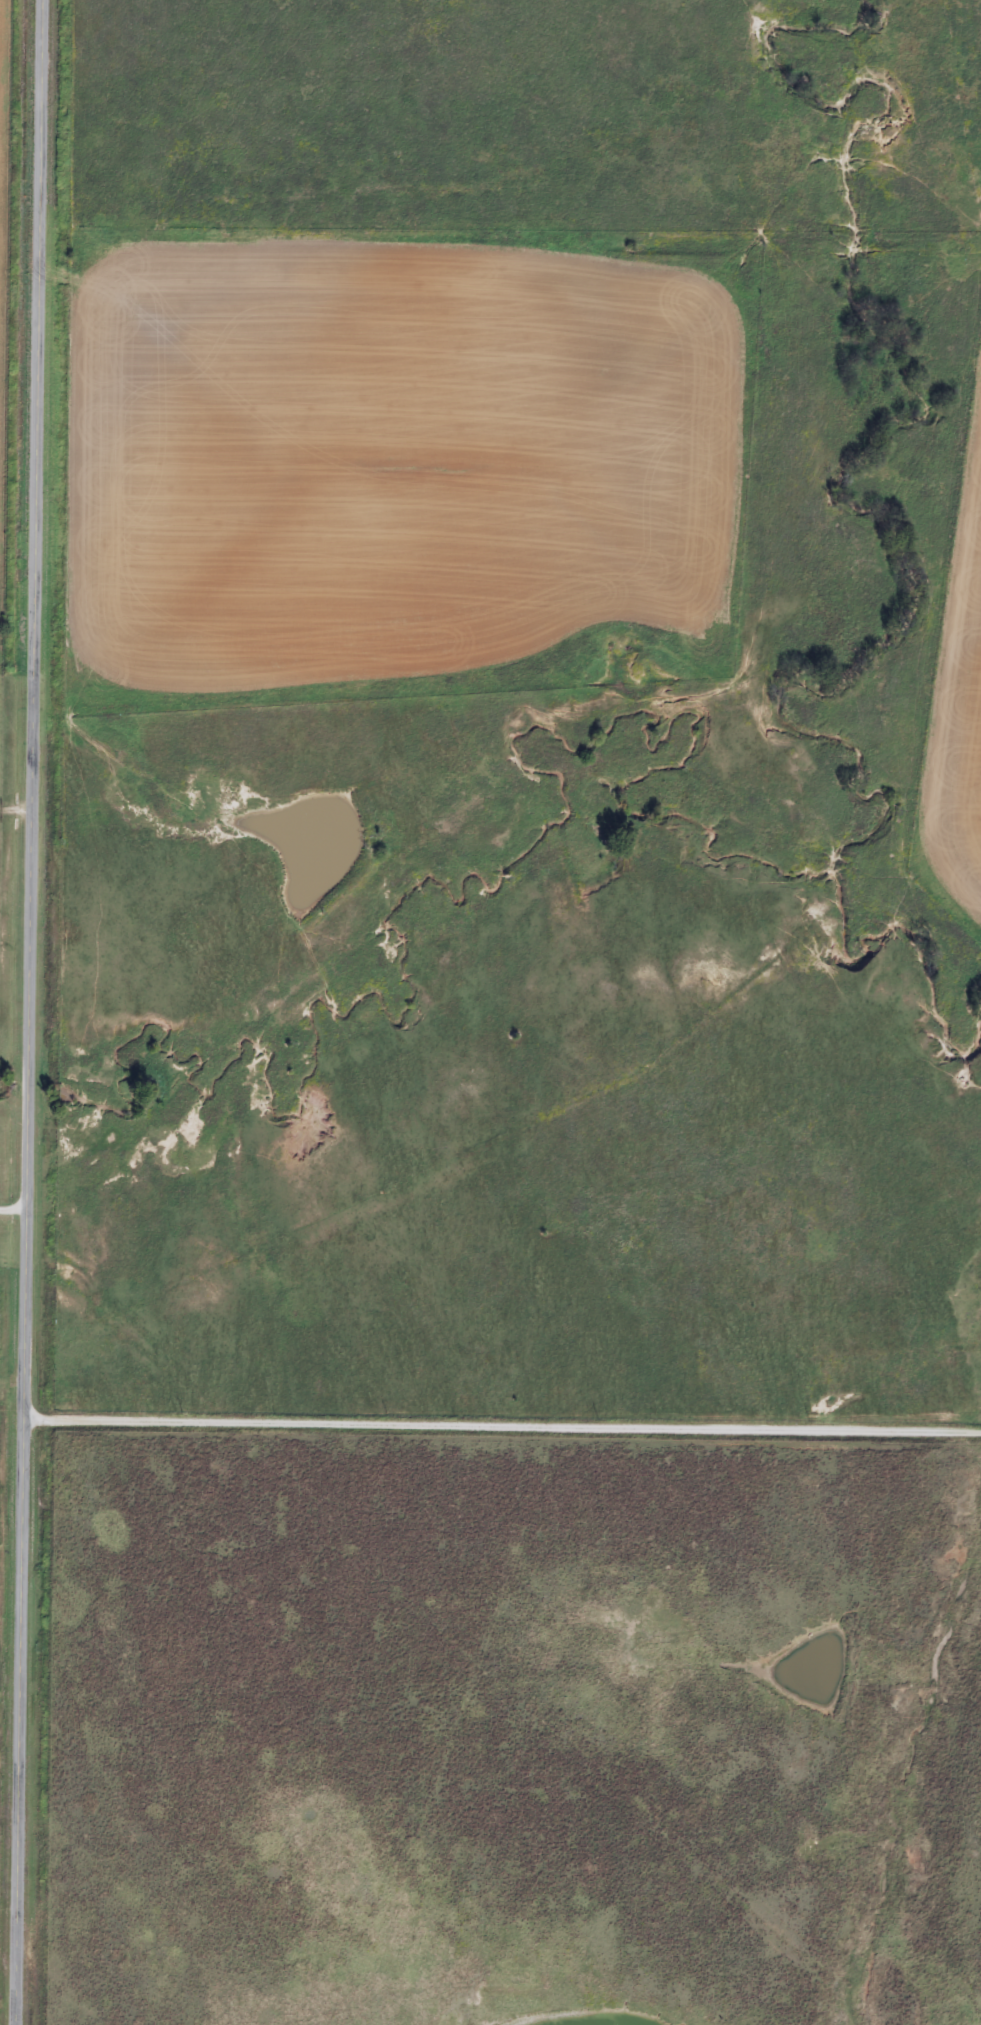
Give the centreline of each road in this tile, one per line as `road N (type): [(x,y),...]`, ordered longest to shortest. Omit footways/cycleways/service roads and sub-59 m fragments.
road 1 (tertiary): [(42,0),(17,2024)]

